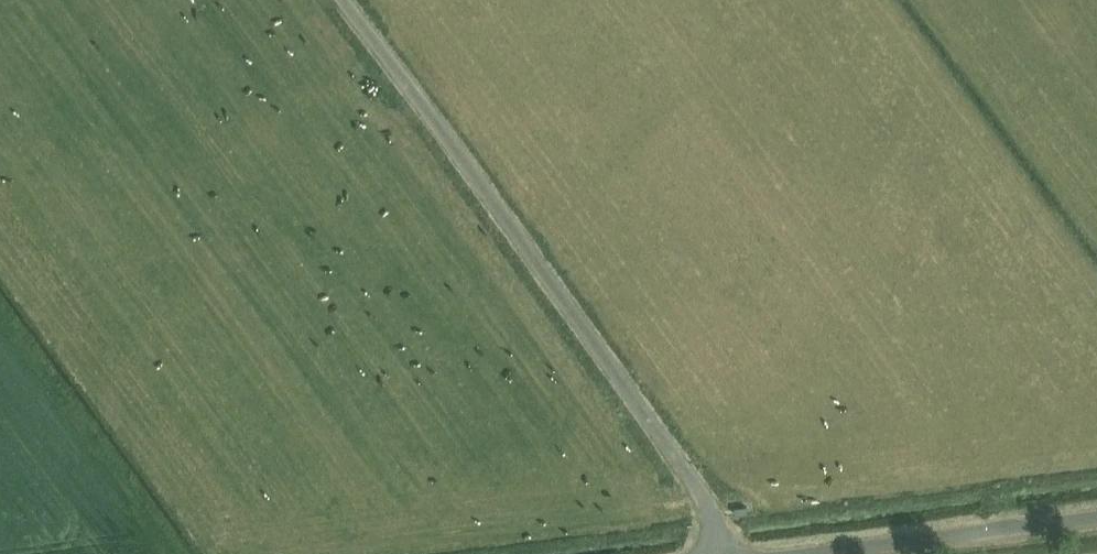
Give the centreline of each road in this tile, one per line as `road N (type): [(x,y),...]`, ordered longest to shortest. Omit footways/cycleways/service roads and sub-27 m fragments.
road 1 (unclassified): [(797,553),(1096,516)]

